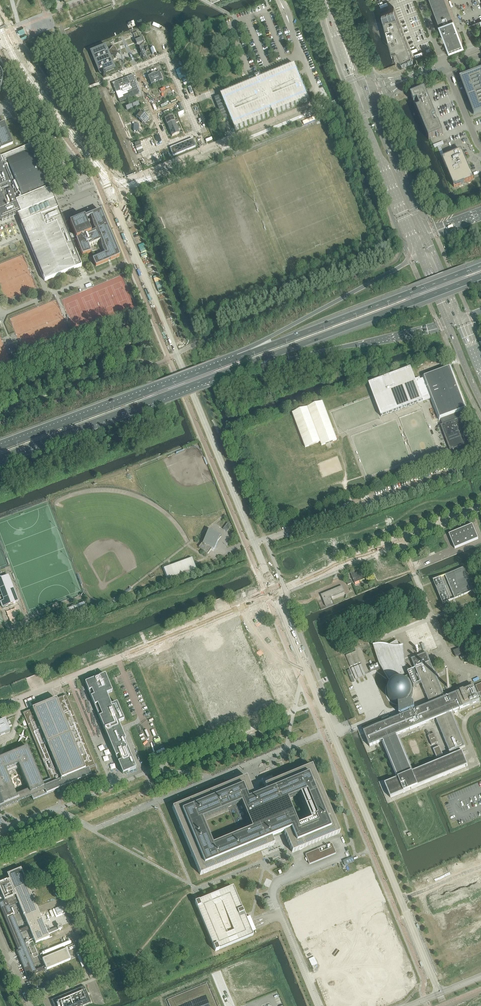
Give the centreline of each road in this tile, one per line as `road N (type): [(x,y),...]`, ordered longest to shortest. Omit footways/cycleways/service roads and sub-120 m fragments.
road 1 (trunk): [(0,458),(246,366)]
road 2 (trunk): [(480,266),(239,357)]
road 3 (trunk): [(239,357),(0,448)]
road 4 (trunk): [(246,366),(480,276)]
road 5 (unclassified): [(480,461),(254,543)]
road 6 (unclassified): [(286,589),(64,681)]
road 7 (unclassified): [(286,589),(480,507)]
road 8 (trunk): [(418,256),(239,357)]
road 9 (trunk): [(246,366),(447,325)]
road 10 (unclassified): [(318,1005),(274,889),(346,856)]
road 11 (secondary): [(357,97),(418,256)]
road 12 (secondary): [(424,234),(369,98)]

